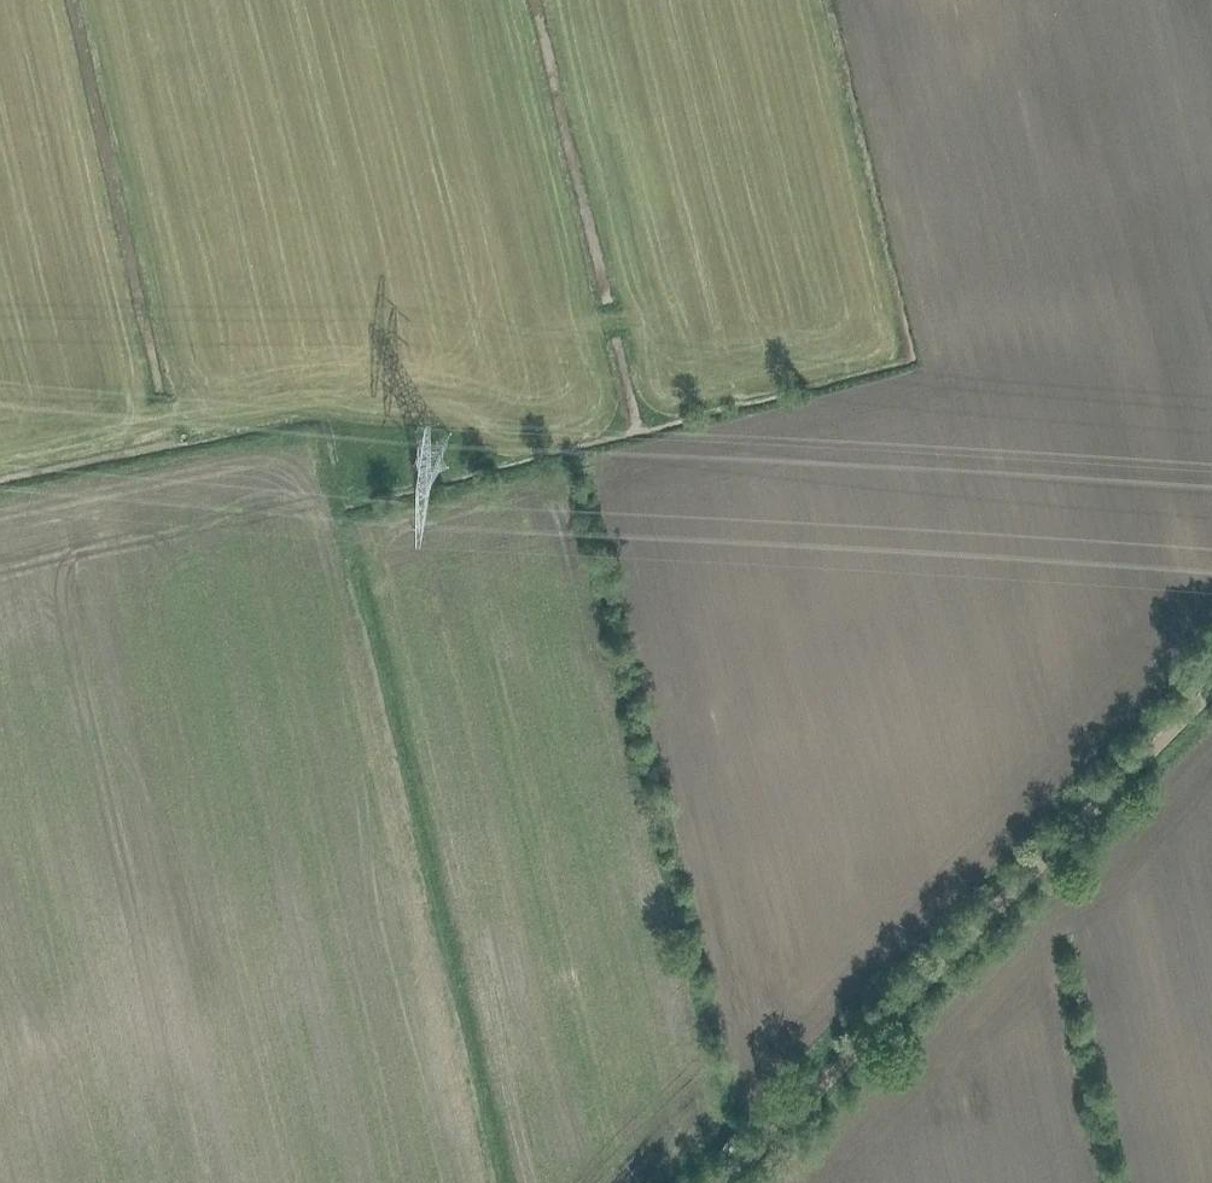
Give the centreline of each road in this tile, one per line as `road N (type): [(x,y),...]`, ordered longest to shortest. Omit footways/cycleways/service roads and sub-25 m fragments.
road 1 (unclassified): [(705,1182),(1211,685)]

